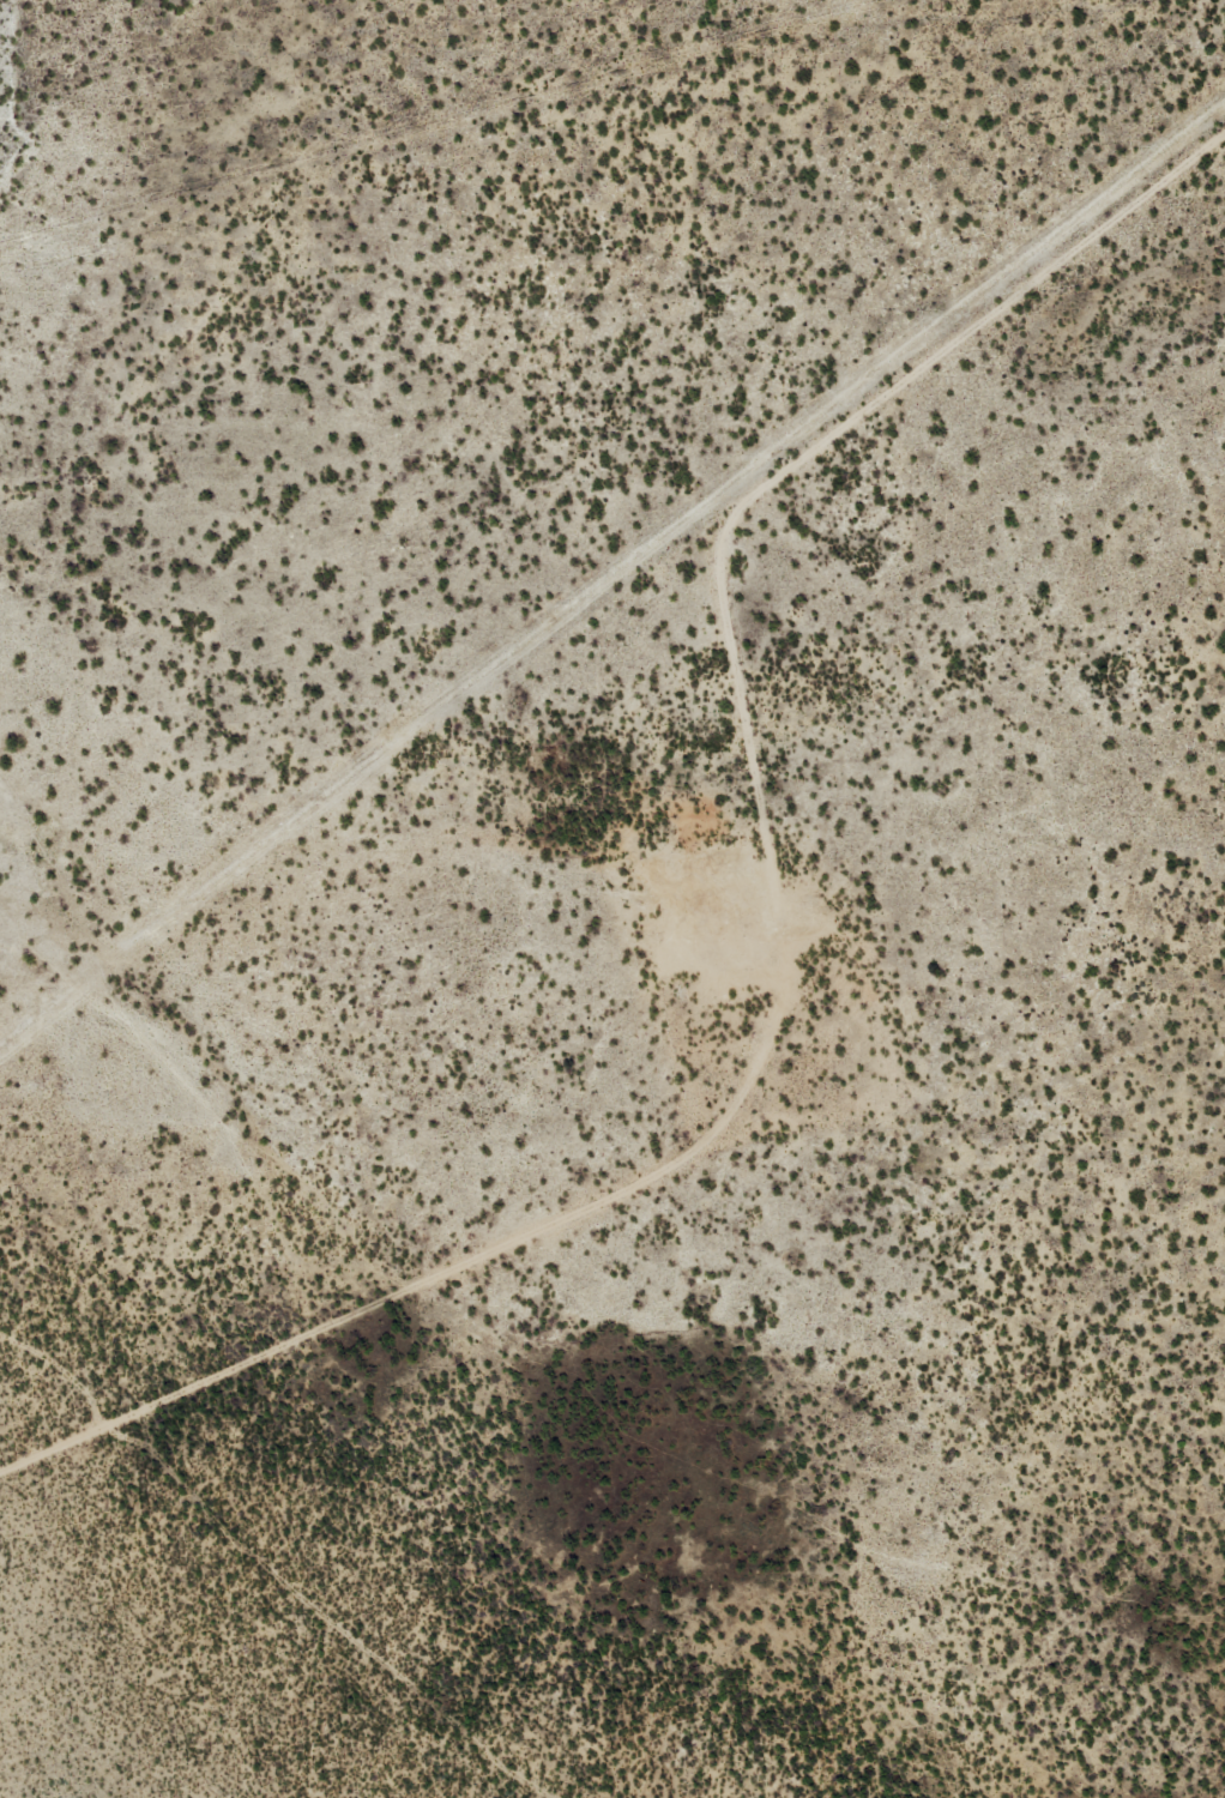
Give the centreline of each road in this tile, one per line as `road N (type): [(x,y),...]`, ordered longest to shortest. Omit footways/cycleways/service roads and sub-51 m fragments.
road 1 (track): [(0,1474),(696,1152),(779,1040),(785,987)]

